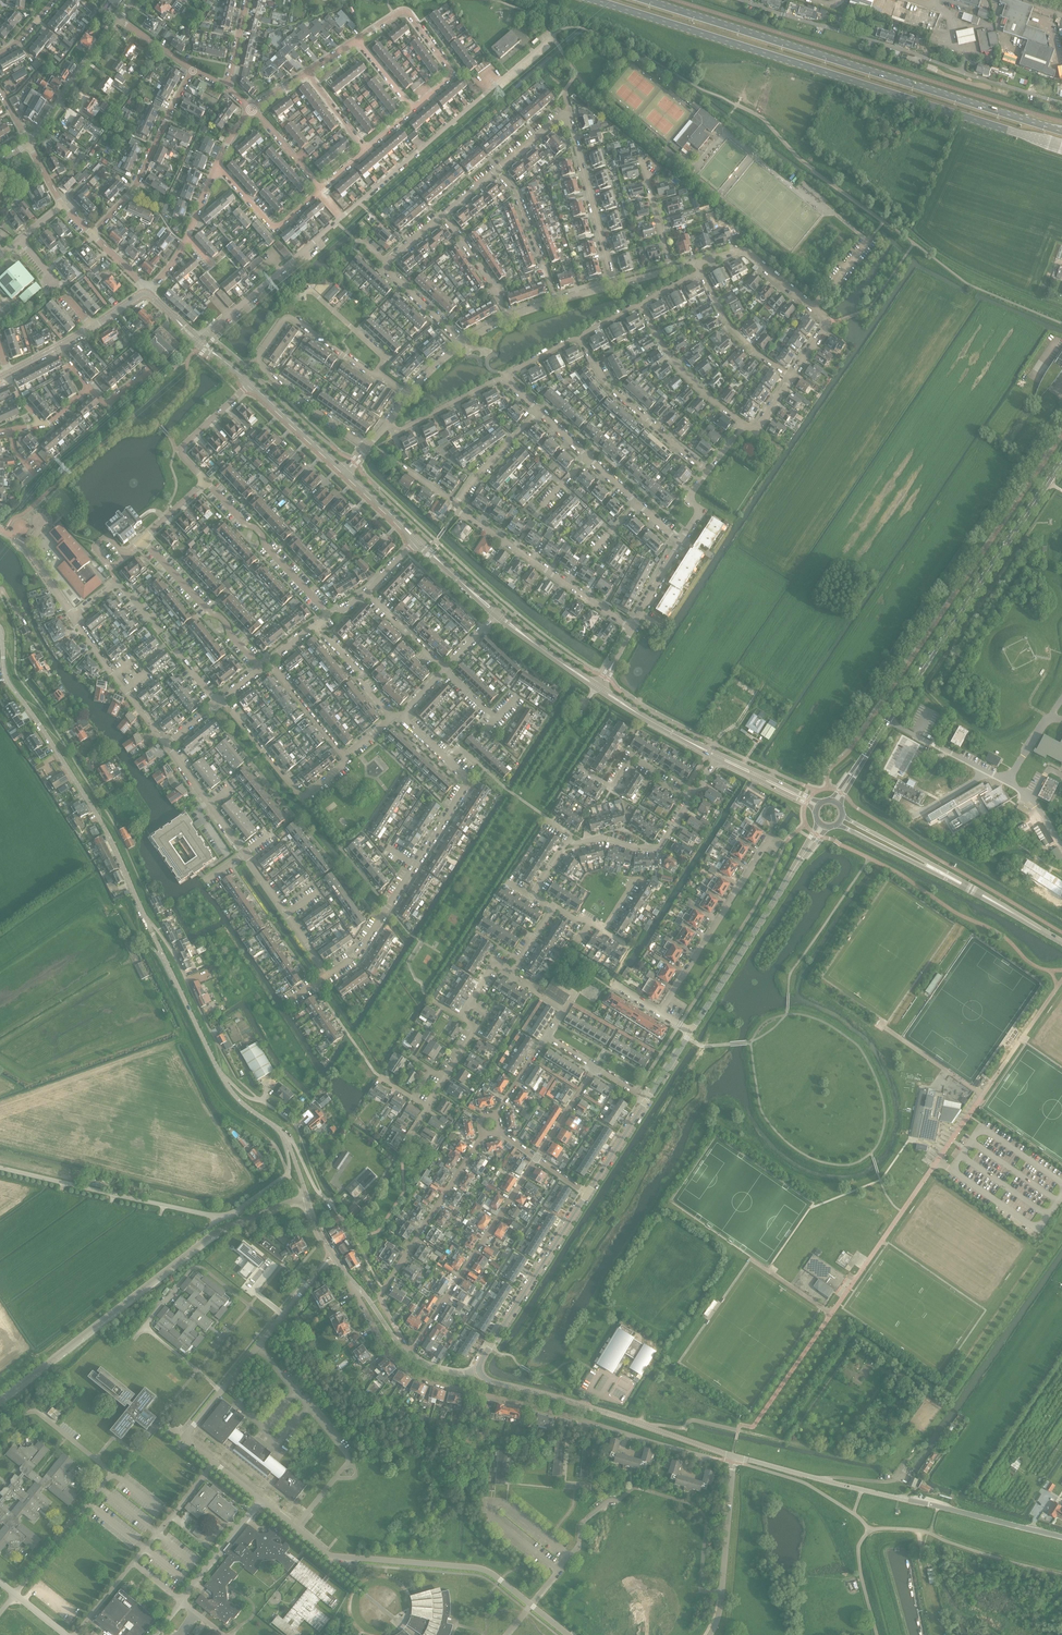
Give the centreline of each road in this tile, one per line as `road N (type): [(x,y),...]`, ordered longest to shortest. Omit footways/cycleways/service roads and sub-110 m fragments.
road 1 (unclassified): [(283,1133),(243,1105),(221,1076),(104,826),(6,675),(2,637)]
road 2 (primary): [(593,0),(1061,146)]
road 3 (primary): [(1061,131),(644,0)]
road 4 (residential): [(712,1458),(421,1379),(389,1353),(350,1278)]
road 5 (tertiary): [(853,775),(1061,460)]
road 6 (unclassified): [(0,1401),(218,1232),(306,1197)]
road 7 (unclassified): [(733,1456),(1061,1537)]
road 8 (unclassified): [(1061,102),(741,0)]
road 9 (residential): [(329,974),(361,950),(466,786),(463,774),(401,715)]
road 10 (unclassified): [(531,1604),(578,1547),(584,1522),(635,1488),(698,1507),(706,1521),(701,1587),(722,1592)]
road 11 (unclassified): [(0,1167),(220,1218),(284,1177)]
road 12 (residential): [(367,447),(281,387),(256,358),(288,316),(377,372)]
road 13 (unclassified): [(15,1594),(113,1473),(37,1413),(0,1434)]
road 14 (residential): [(341,218),(552,36)]
road 15 (track): [(1031,707),(998,729),(972,717),(946,687),(1024,569),(1048,581)]
road 16 (unclassified): [(733,1456),(480,1372)]
road 17 (unclassified): [(531,1604),(485,1570),(332,1556),(296,1529)]
road 18 (residential): [(403,1349),(383,1291),(485,1134)]
road 19 (residential): [(409,1354),(537,1159)]
road 20 (unclassified): [(296,1529),(349,1461),(258,1346)]
road 21 (residential): [(632,629),(456,504)]
road 22 (unclassified): [(691,1031),(803,855)]
road 23 (unclassified): [(480,1372),(588,1194)]
road 24 (residential): [(661,1012),(772,836)]
road 25 (residential): [(92,234),(133,191),(194,70)]
road 26 (residential): [(708,471),(602,380),(579,338)]
road 27 (residential): [(329,617),(206,482)]
road 28 (unclassified): [(144,1327),(198,1267),(274,1326)]
road 29 (residential): [(614,285),(567,115)]
road 30 (residential): [(142,539),(261,668)]
road 31 (residential): [(745,424),(689,380),(641,305)]
road 32 (residential): [(697,263),(744,250),(828,321)]
road 33 (residential): [(377,372),(385,359),(312,290),(295,292),(277,274)]
road 34 (residential): [(567,841),(601,837),(661,847),(692,797)]
road 35 (residential): [(30,144),(120,20)]
road 36 (residential): [(580,765),(613,787),(634,757),(692,797)]
road 37 (residential): [(793,377),(730,328),(700,272)]
road 38 (residential): [(556,300),(518,195),(498,171)]
road 39 (residential): [(413,110),(452,72),(409,13),(396,15)]
road 40 (residential): [(206,482),(180,450),(250,383)]
road 41 (unclassified): [(733,1456),(722,1592)]
road 42 (residential): [(245,854),(166,745)]
road 43 (residential): [(388,424),(399,431),(504,376)]
road 44 (tertiary): [(1061,941),(947,876)]
road 45 (unclassified): [(182,1603),(261,1500)]
road 46 (tertiary): [(345,471),(250,383)]
road 47 (unclassified): [(133,1563),(215,1463)]
road 48 (residential): [(300,799),(223,700)]
road 49 (tertiary): [(598,688),(497,614)]
road 50 (residential): [(456,504),(538,411)]
road 51 (residential): [(393,718),(313,626)]
road 52 (residential): [(346,756),(269,662)]
road 53 (residential): [(508,317),(443,215)]
road 54 (tertiary): [(838,824),(947,876)]
road 55 (tertiary): [(947,876),(843,816)]

